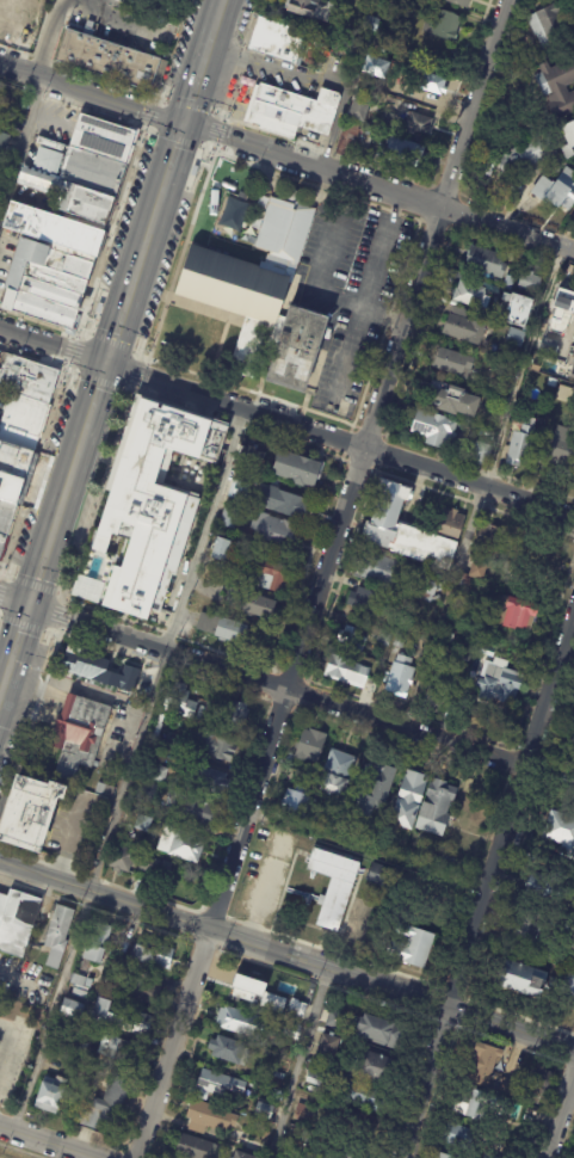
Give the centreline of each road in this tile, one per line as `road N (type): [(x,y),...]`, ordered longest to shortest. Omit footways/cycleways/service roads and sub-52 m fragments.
road 1 (residential): [(507,0),(141,1157)]
road 2 (residential): [(30,606),(527,771)]
road 3 (tertiary): [(109,364),(573,521)]
road 4 (tertiary): [(0,860),(448,1011)]
road 5 (residential): [(184,119),(573,254)]
road 6 (residential): [(573,636),(448,1011)]
road 7 (primary): [(79,457),(0,700)]
road 8 (tertiary): [(184,119),(0,61)]
road 9 (residential): [(448,1011),(397,1157)]
road 10 (tertiary): [(448,1011),(573,1049)]

